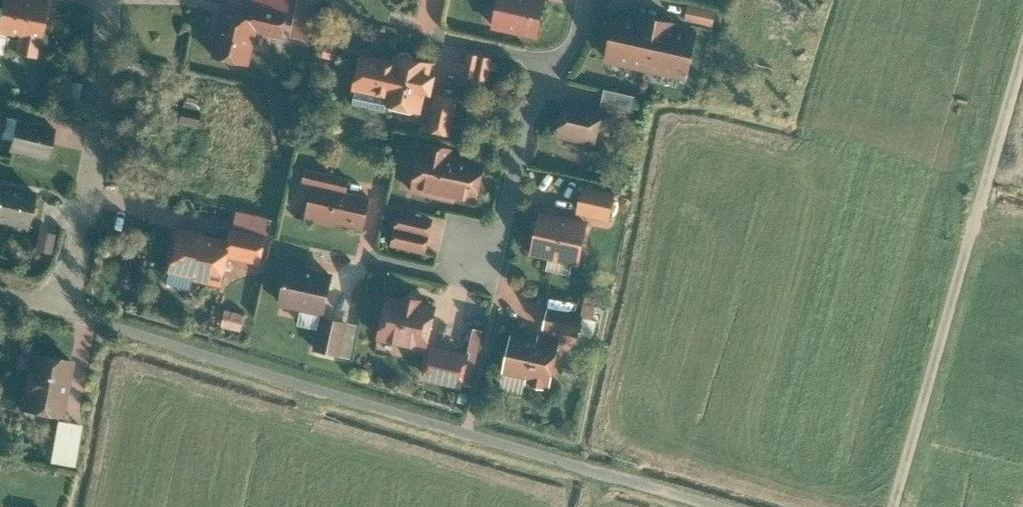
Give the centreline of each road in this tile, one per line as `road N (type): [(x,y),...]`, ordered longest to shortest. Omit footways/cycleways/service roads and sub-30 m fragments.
road 1 (residential): [(58,312),(632,483)]
road 2 (track): [(1022,49),(893,506)]
road 3 (residential): [(58,312),(100,129),(105,0)]
road 4 (residential): [(588,0),(573,43),(532,109),(505,226),(473,251)]

